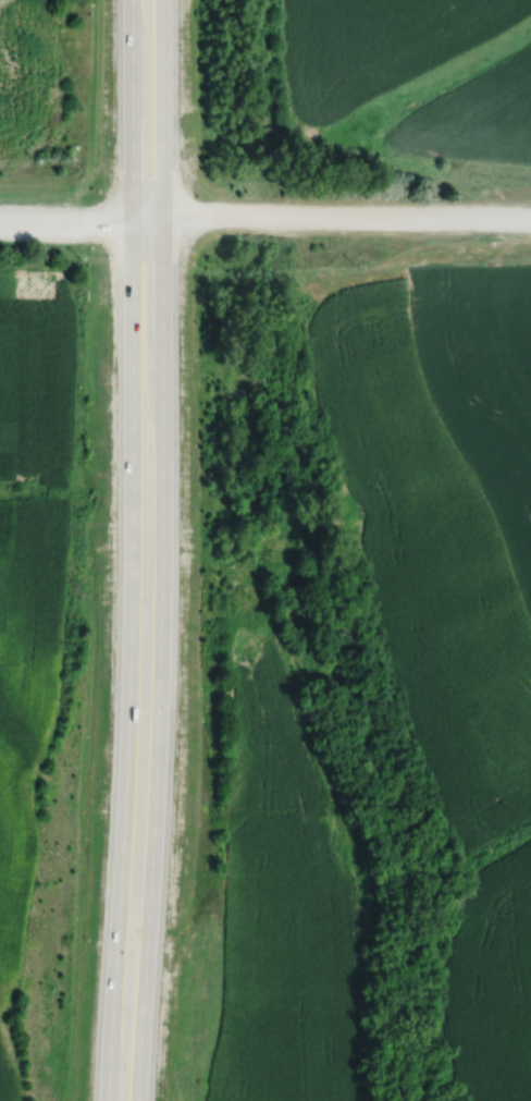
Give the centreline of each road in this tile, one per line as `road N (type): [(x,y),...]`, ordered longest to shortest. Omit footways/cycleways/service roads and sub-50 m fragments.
road 1 (trunk): [(137,1100),(161,625),(162,0)]
road 2 (trunk): [(132,0),(132,586),(109,1100)]
road 3 (residential): [(0,222),(530,216)]

